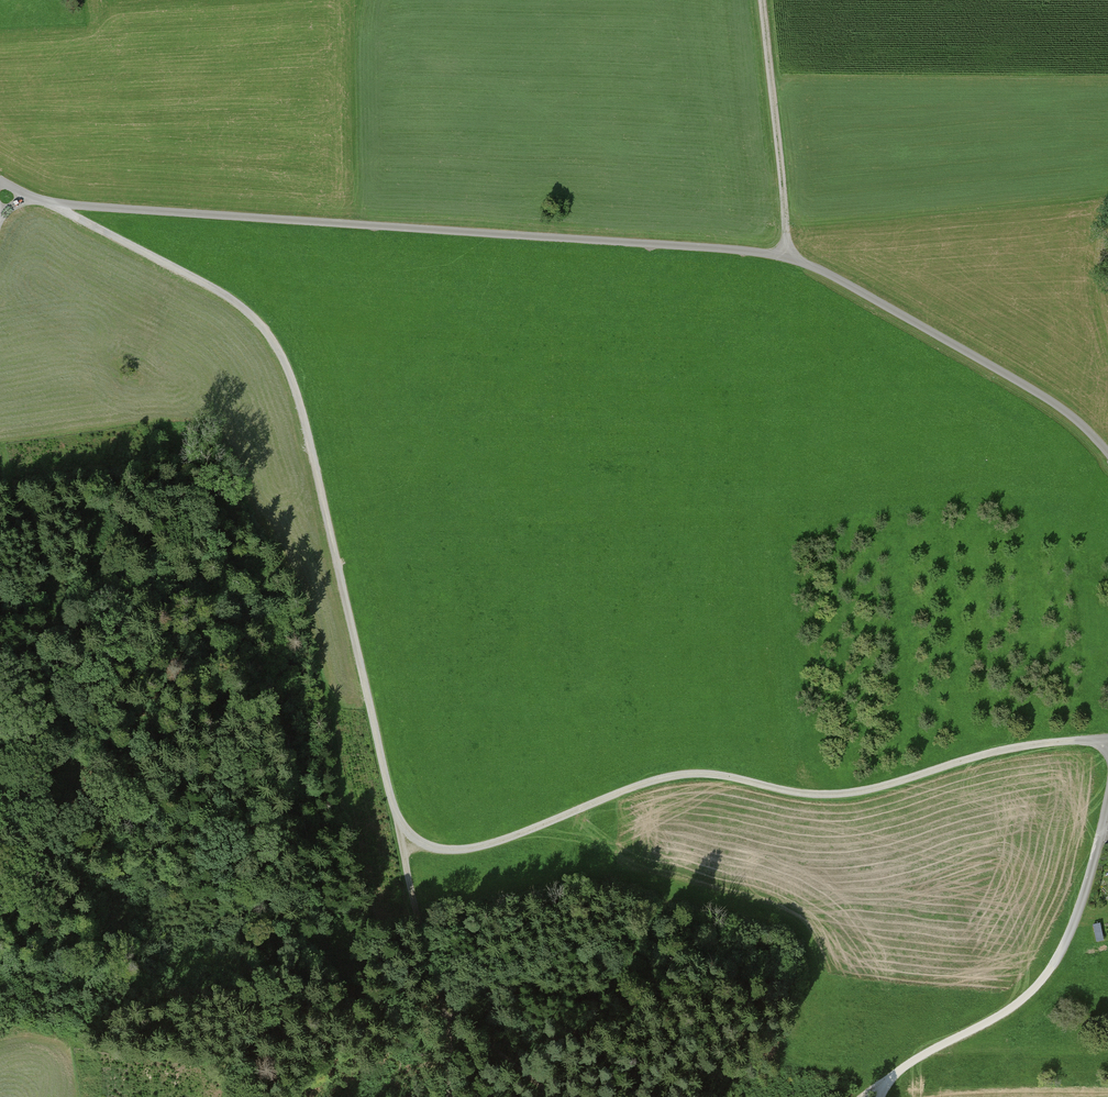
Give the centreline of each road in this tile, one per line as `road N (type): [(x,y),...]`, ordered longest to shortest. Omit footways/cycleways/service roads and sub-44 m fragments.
road 1 (unclassified): [(1107,454),(1037,391),(789,257),(108,207),(42,199),(0,180)]
road 2 (track): [(452,1096),(442,1001),(309,431),(286,365),(229,298),(42,199)]
road 3 (track): [(1107,740),(1012,748),(835,795),(697,775),(657,781),(472,849),(441,850),(415,840),(395,810)]
road 4 (track): [(1101,837),(1068,939),(1037,986),(859,1096)]
road 5 (track): [(789,257),(763,0)]
road 6 (track): [(442,1001),(555,1096)]

